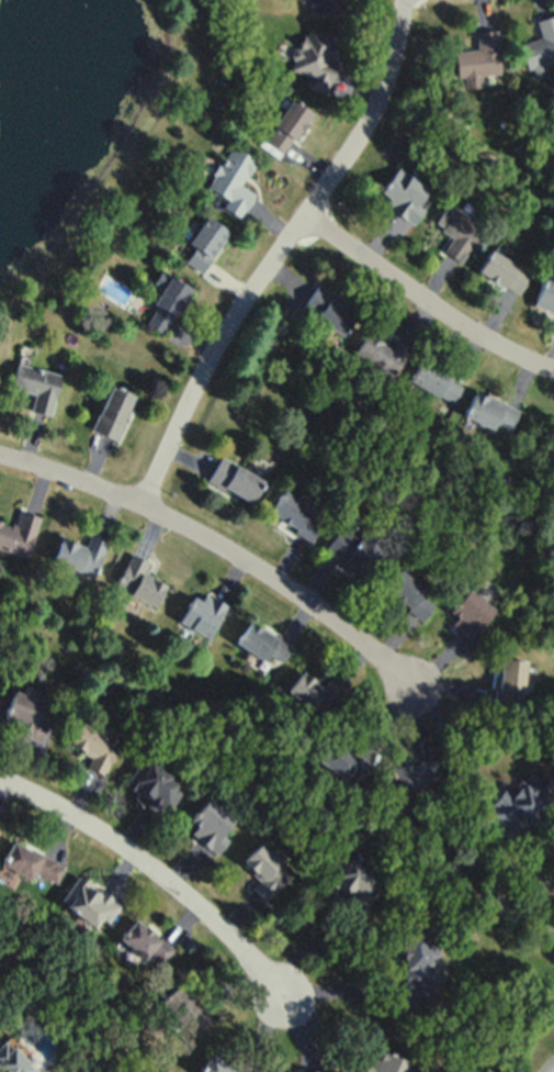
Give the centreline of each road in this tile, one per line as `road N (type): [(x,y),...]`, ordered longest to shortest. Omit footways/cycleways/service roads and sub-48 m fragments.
road 1 (residential): [(0,455),(56,468),(144,507),(207,375),(380,90),(401,0)]
road 2 (residential): [(0,778),(158,868),(238,939),(285,996)]
road 3 (residential): [(144,507),(264,572),(416,689)]
road 4 (residential): [(303,214),(476,333),(553,367)]

